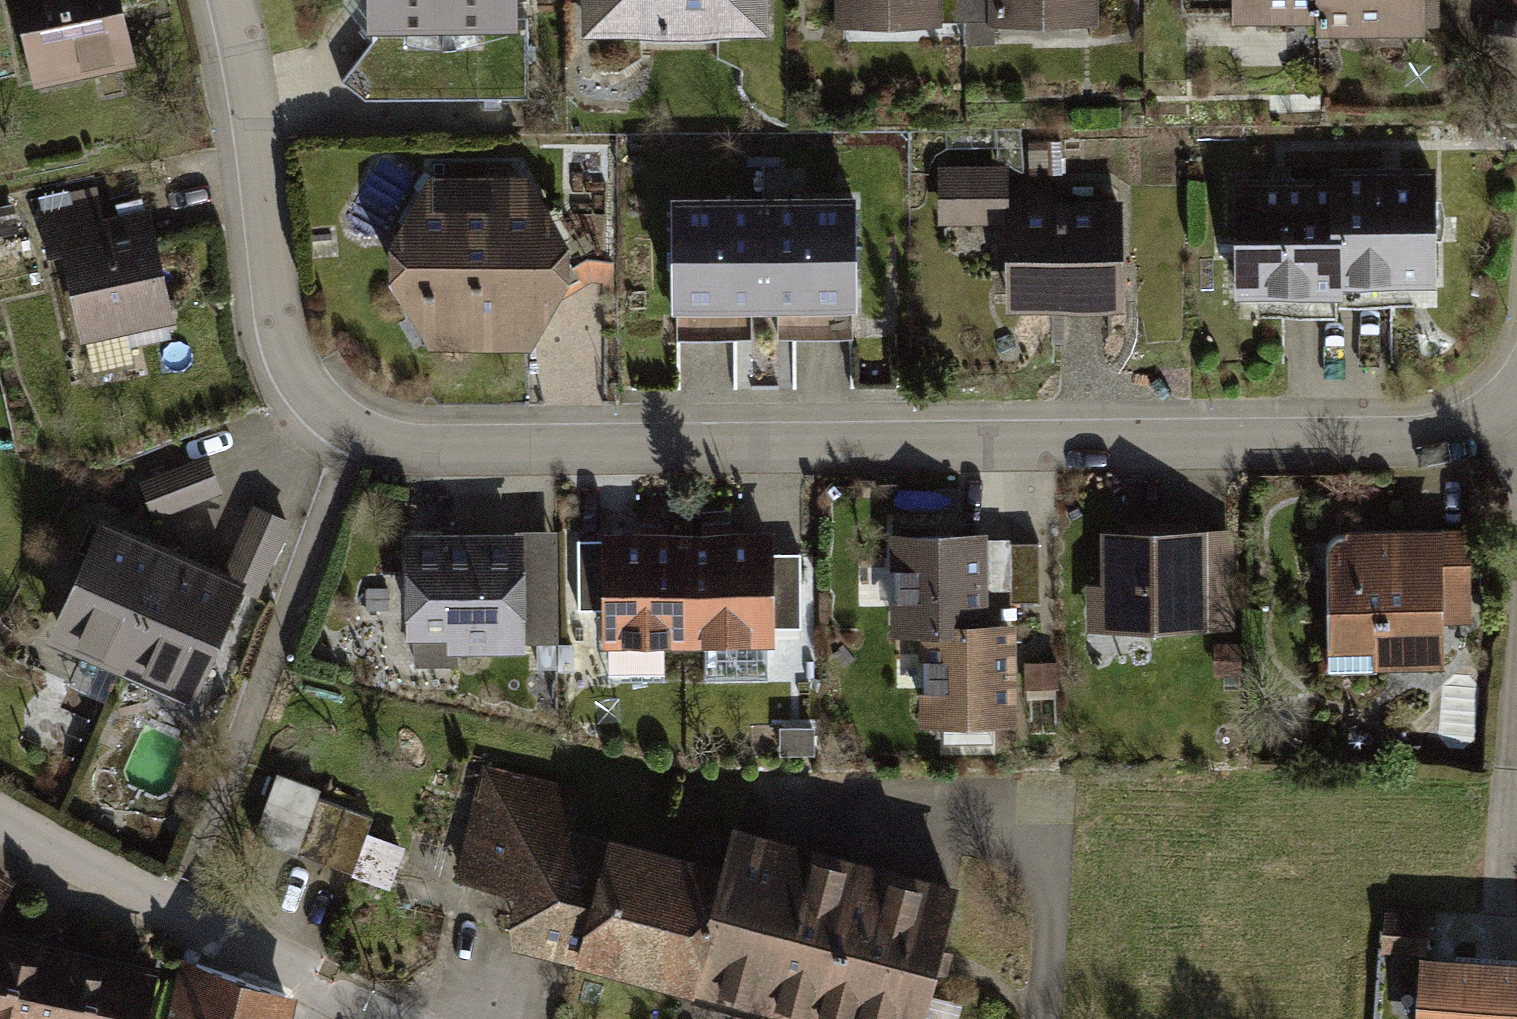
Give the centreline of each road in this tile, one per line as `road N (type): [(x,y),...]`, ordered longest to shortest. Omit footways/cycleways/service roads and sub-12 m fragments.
road 1 (residential): [(233,0),(289,363),(314,400),(357,431),(402,447),(1398,445),(1507,410),(1516,389)]
road 2 (residential): [(0,814),(166,907),(420,1018)]

